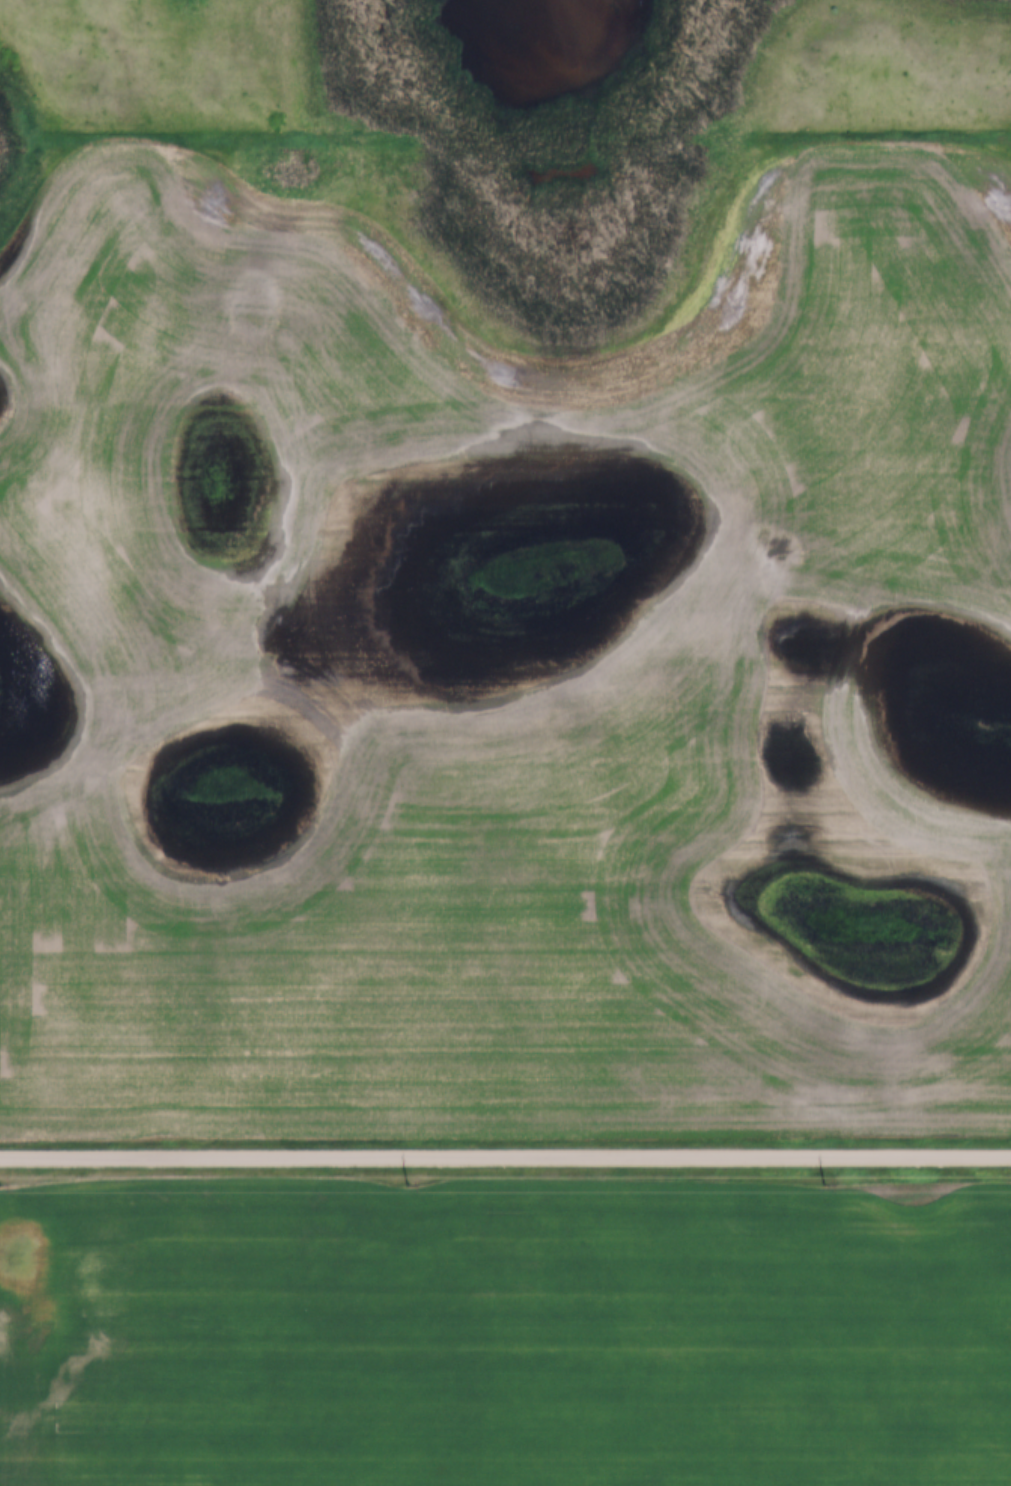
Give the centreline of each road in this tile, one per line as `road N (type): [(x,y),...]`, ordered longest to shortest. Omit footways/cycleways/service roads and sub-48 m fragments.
road 1 (residential): [(0,1155),(1010,1155)]

